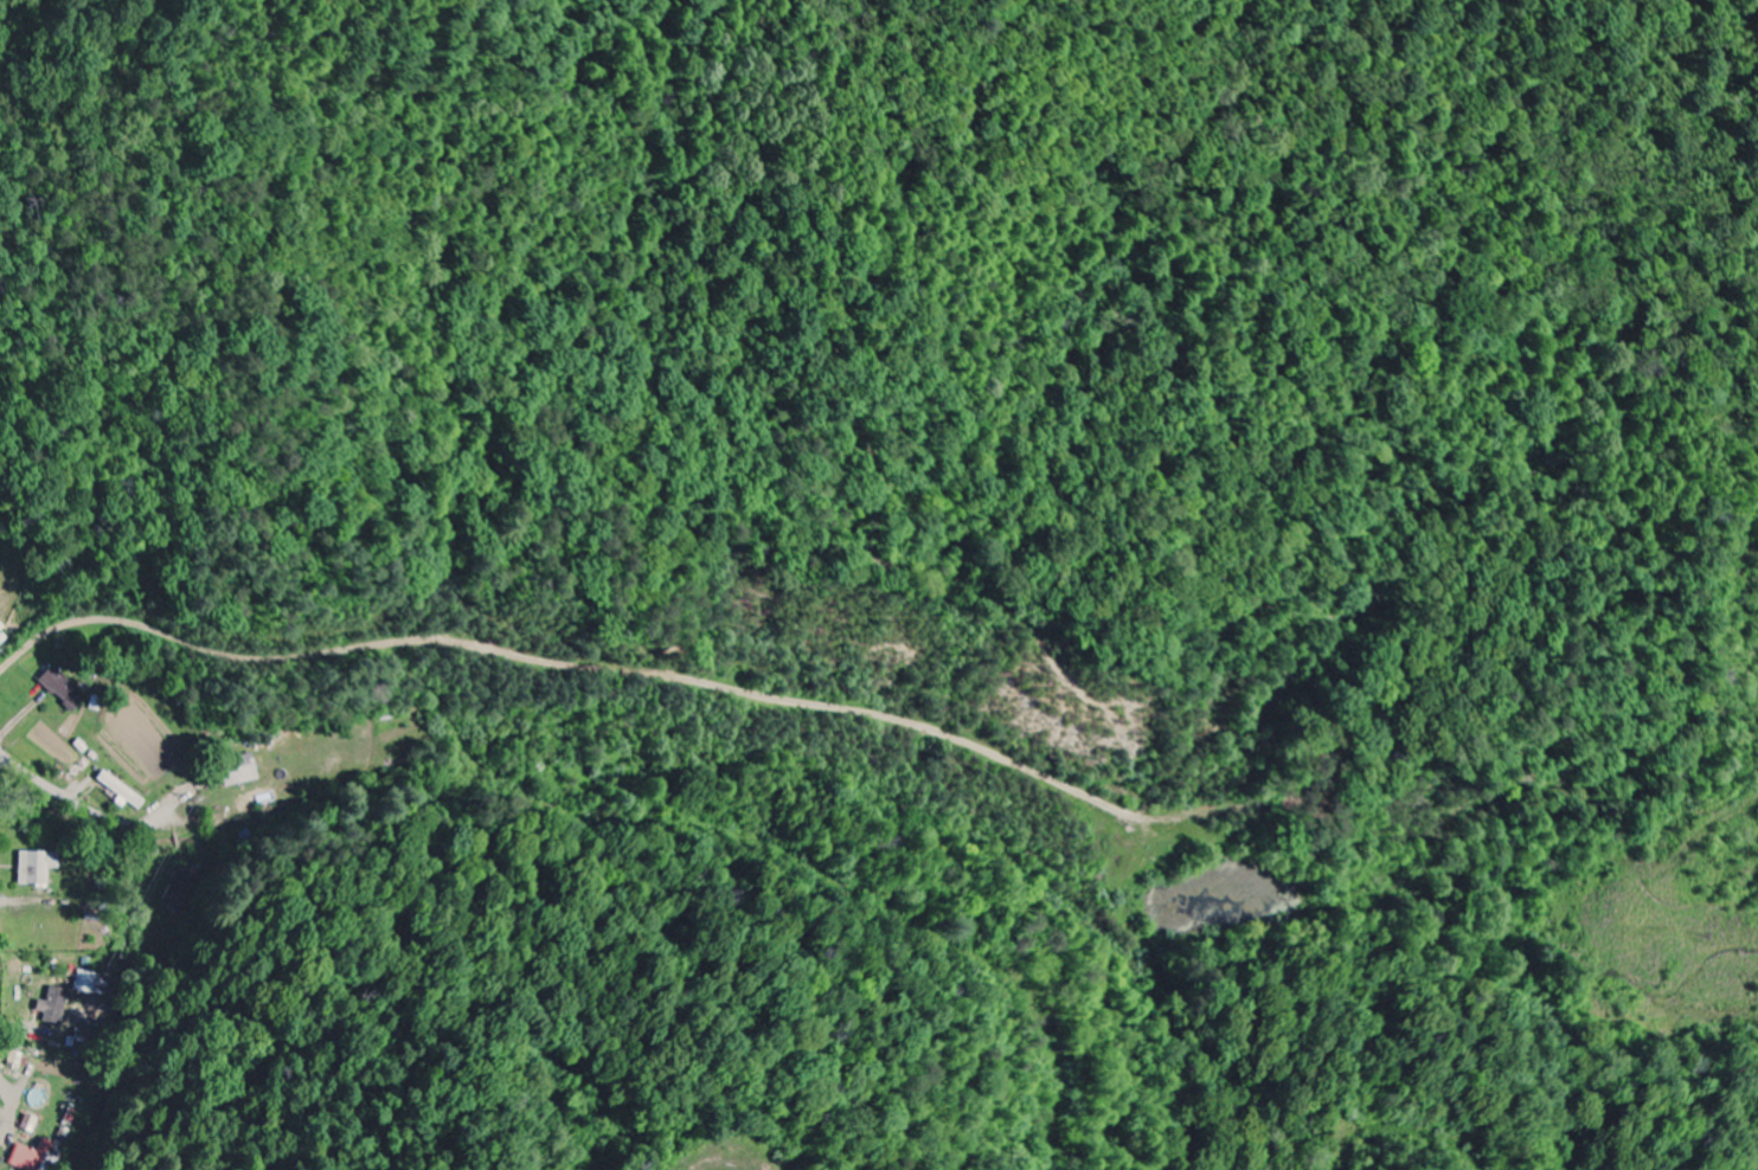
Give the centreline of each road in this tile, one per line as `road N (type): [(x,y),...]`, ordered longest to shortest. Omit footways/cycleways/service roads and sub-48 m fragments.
road 1 (residential): [(0,757),(108,817),(175,822)]

